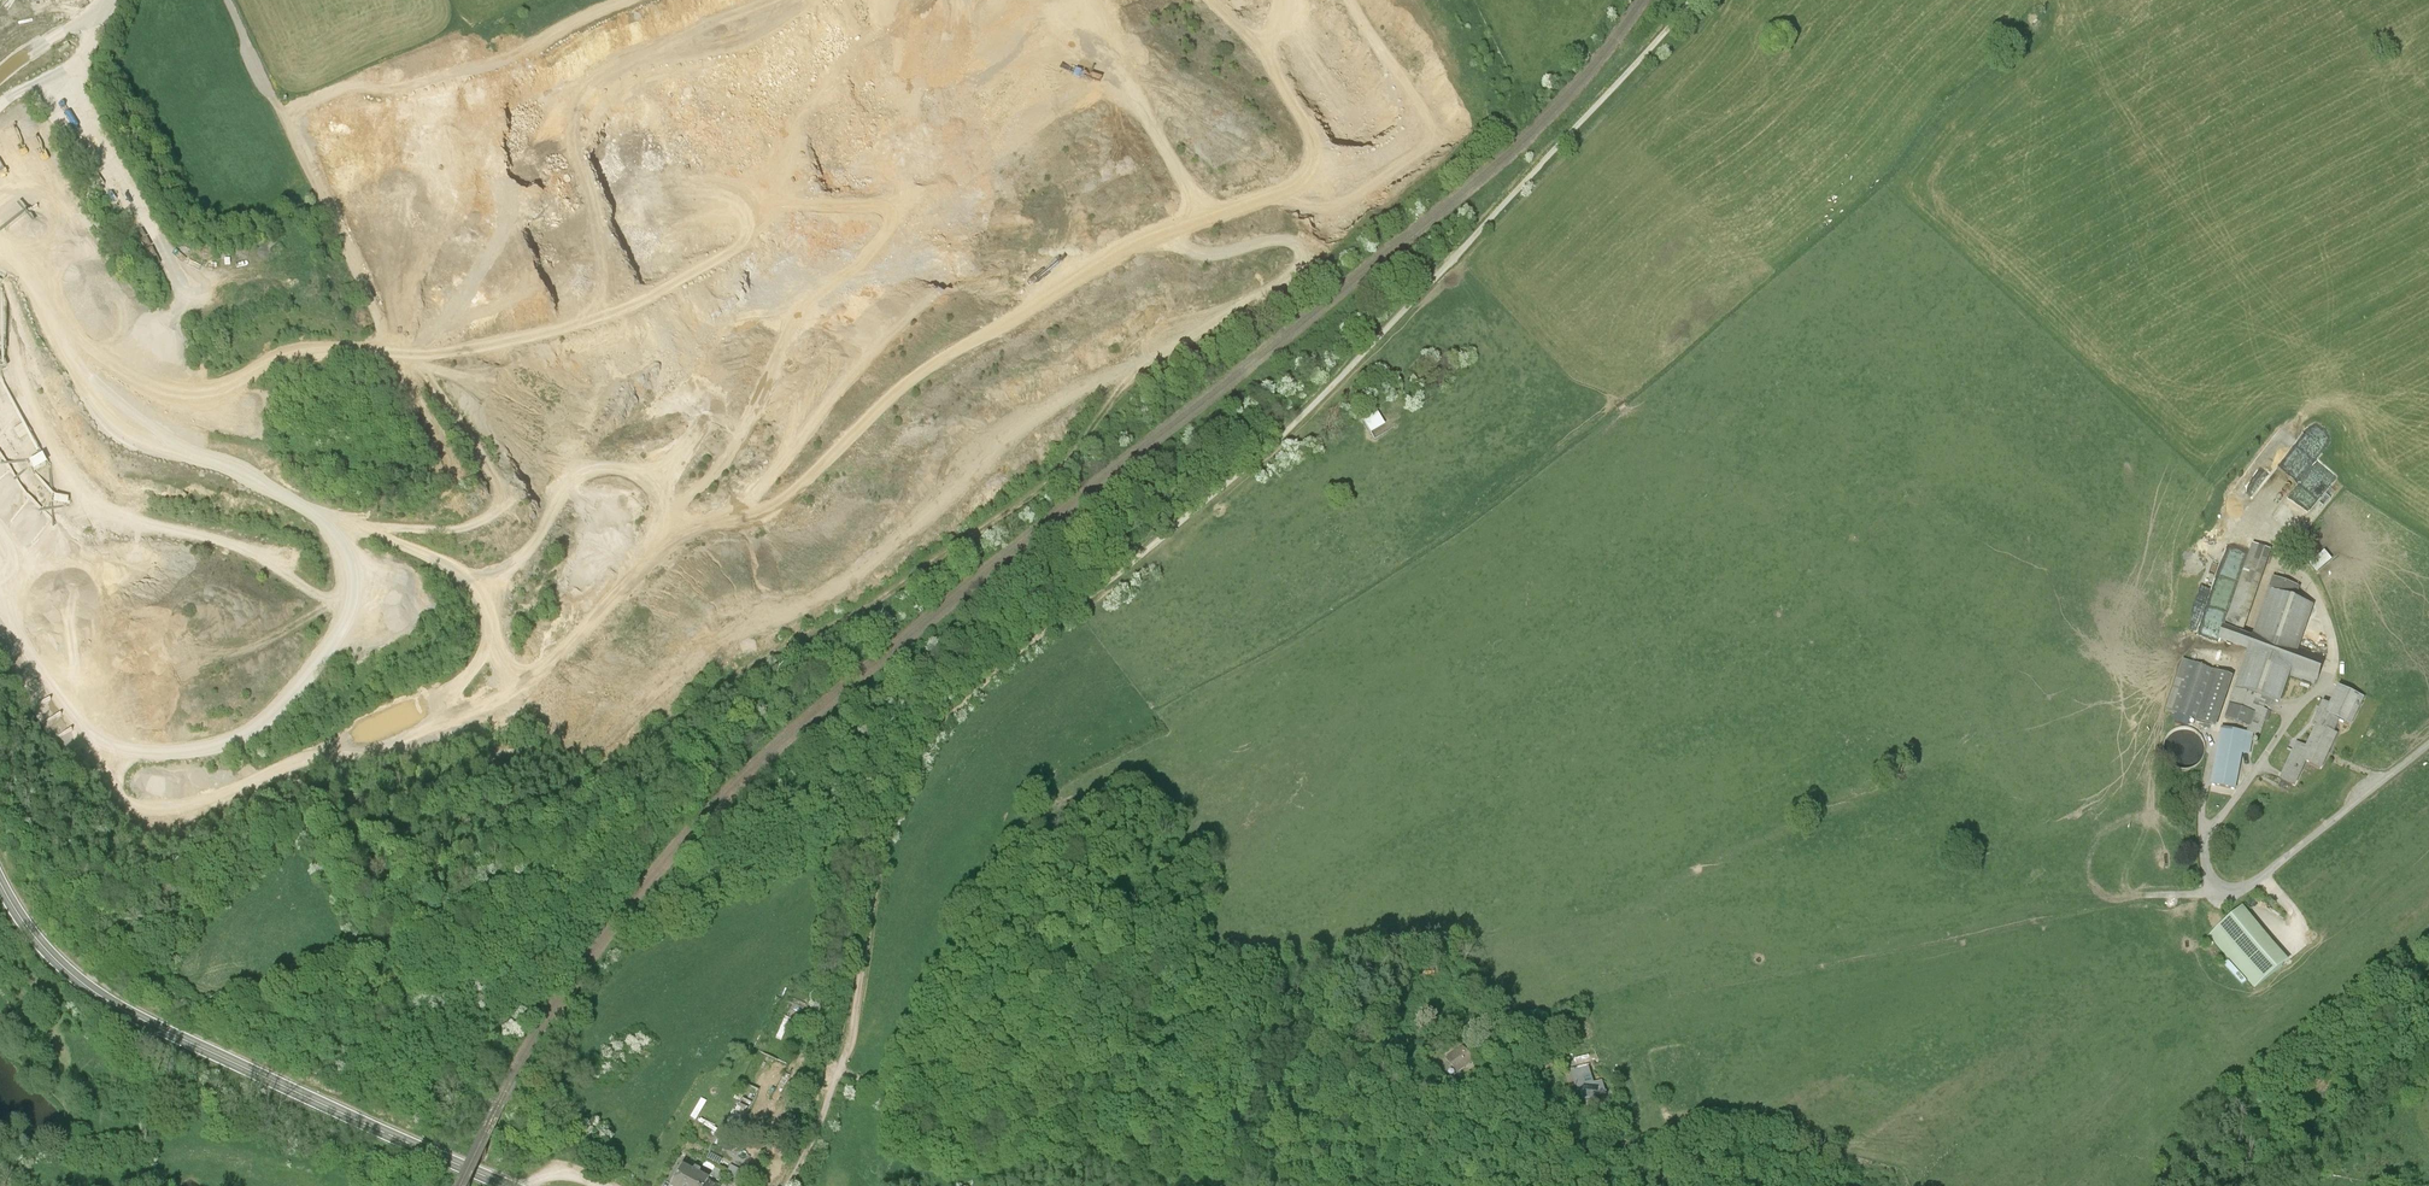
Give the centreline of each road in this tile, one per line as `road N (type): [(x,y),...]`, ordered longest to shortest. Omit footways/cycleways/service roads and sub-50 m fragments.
road 1 (track): [(840,1072),(885,836),(904,787),(950,715),(1244,470),(1489,226),(1689,0)]
road 2 (secondary): [(0,884),(39,945),(109,1005),(503,1185)]
road 3 (track): [(2388,779),(2265,879),(2241,892),(2216,885),(2205,850),(2210,833),(2334,661),(2335,645),(2301,569)]

